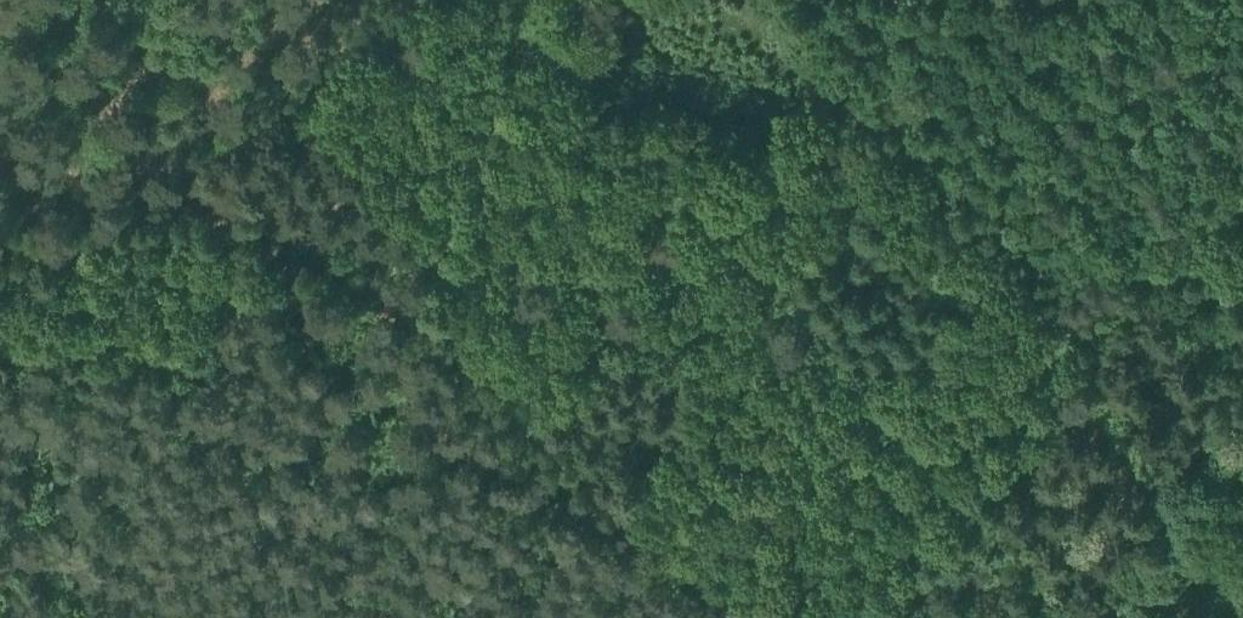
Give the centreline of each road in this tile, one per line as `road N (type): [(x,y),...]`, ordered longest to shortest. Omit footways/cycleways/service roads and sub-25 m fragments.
road 1 (track): [(325,617),(431,421)]
road 2 (track): [(1242,451),(1154,617)]

